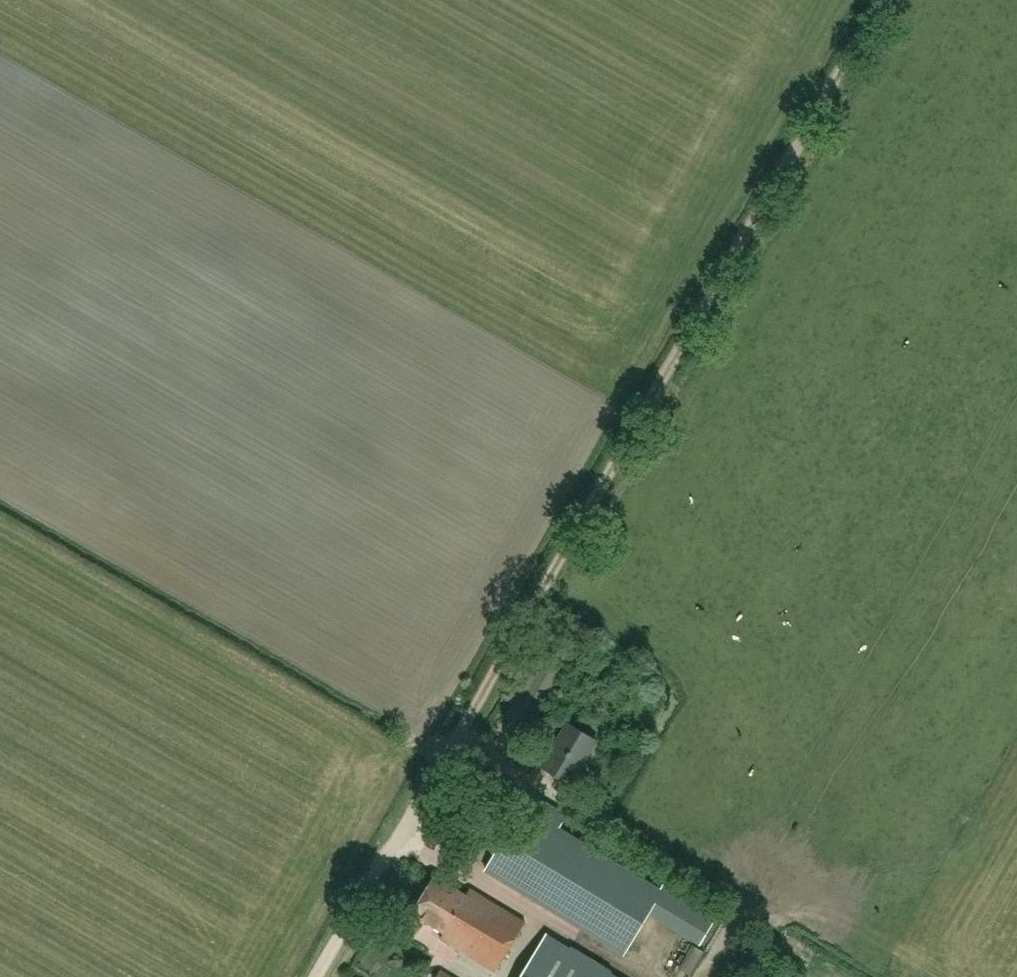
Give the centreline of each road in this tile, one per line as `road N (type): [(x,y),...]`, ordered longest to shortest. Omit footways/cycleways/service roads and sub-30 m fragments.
road 1 (unclassified): [(319,976),(884,0)]

